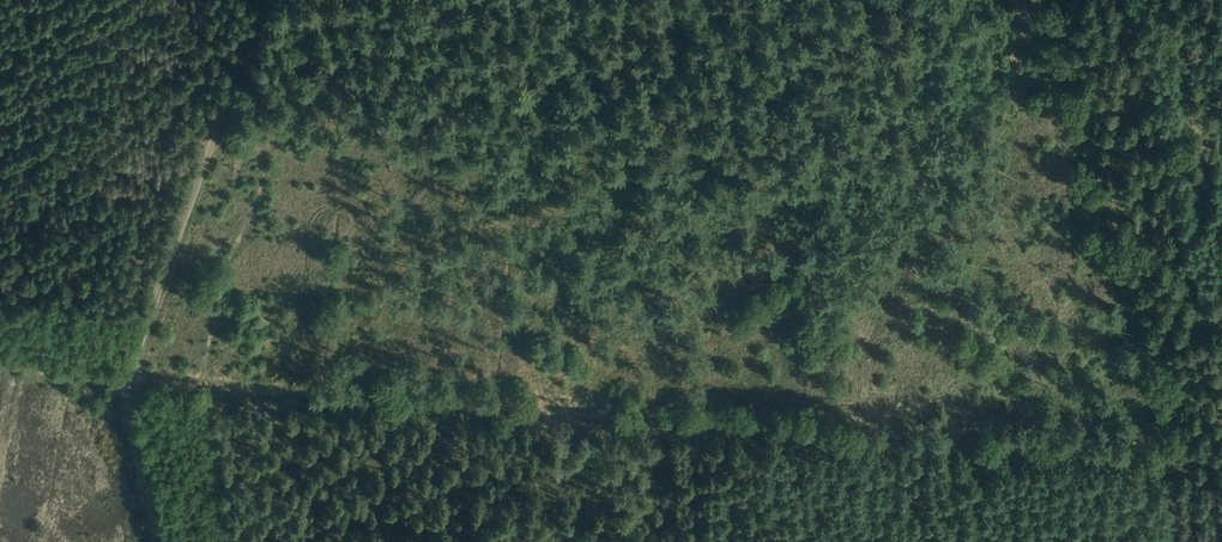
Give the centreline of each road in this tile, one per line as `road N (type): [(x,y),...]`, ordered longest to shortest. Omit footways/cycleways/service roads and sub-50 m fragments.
road 1 (track): [(1221,454),(0,364)]
road 2 (track): [(265,0),(141,343),(133,418),(156,541)]
road 3 (track): [(1179,541),(1176,452),(1059,14)]

